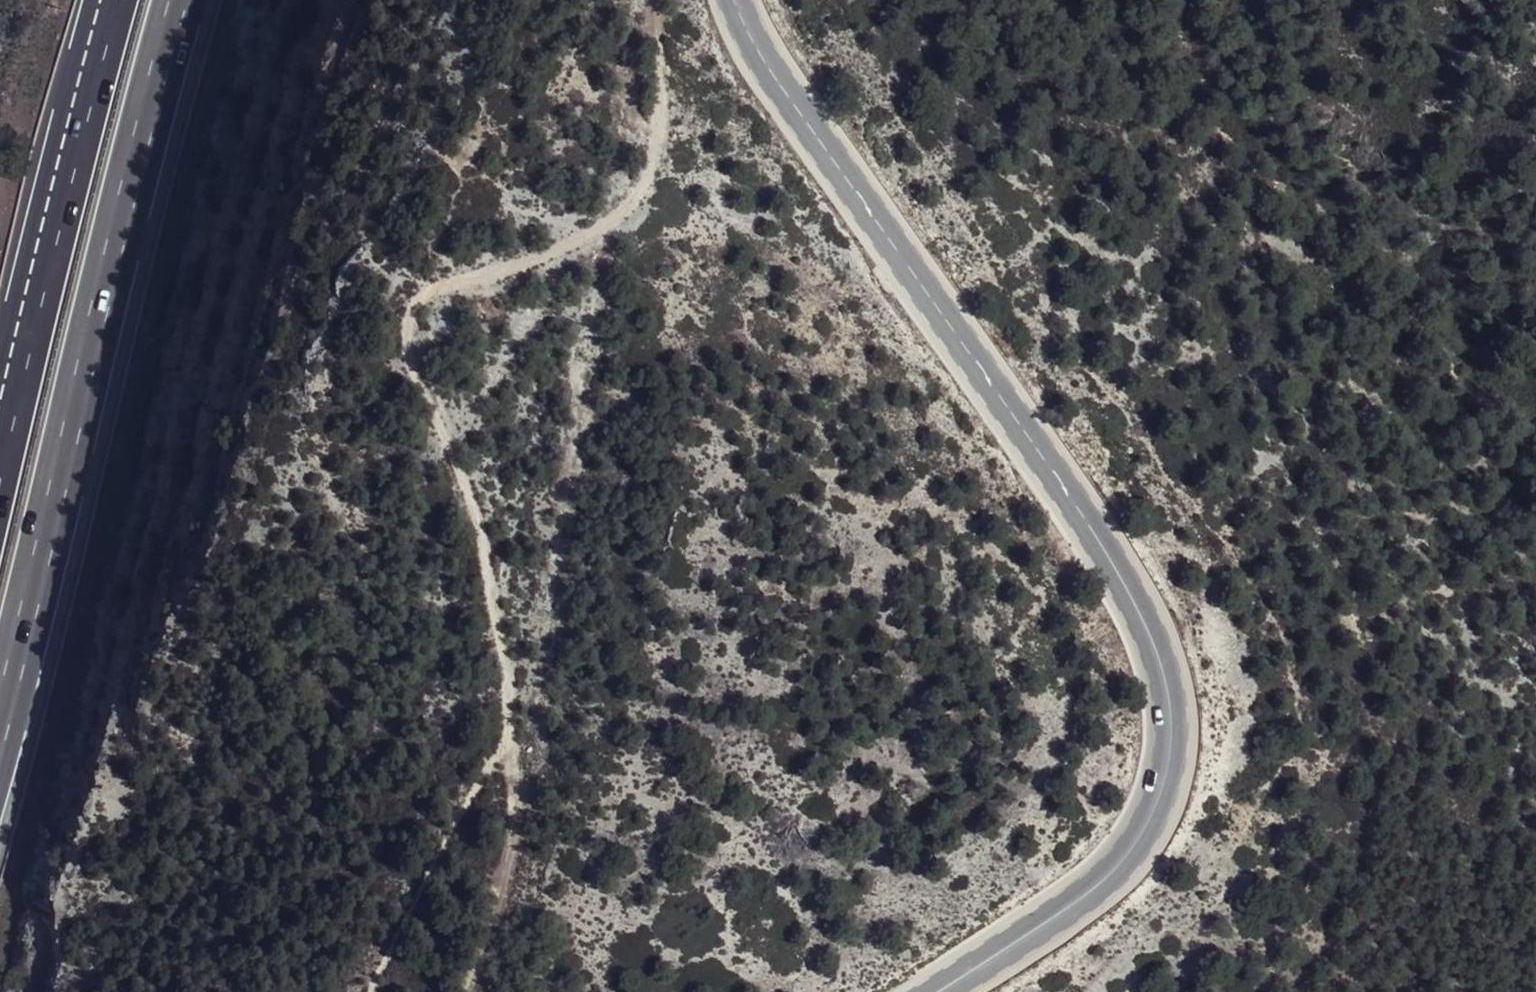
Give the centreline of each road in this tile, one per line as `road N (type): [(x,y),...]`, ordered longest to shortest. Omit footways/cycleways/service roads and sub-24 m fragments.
road 1 (secondary): [(952,991),(1090,900),(1141,843),(1168,743),(1166,683),(1139,611),(1097,538),(792,103),(735,0)]
road 2 (motorway): [(0,810),(196,0)]
road 3 (motorway): [(134,0),(0,569)]

